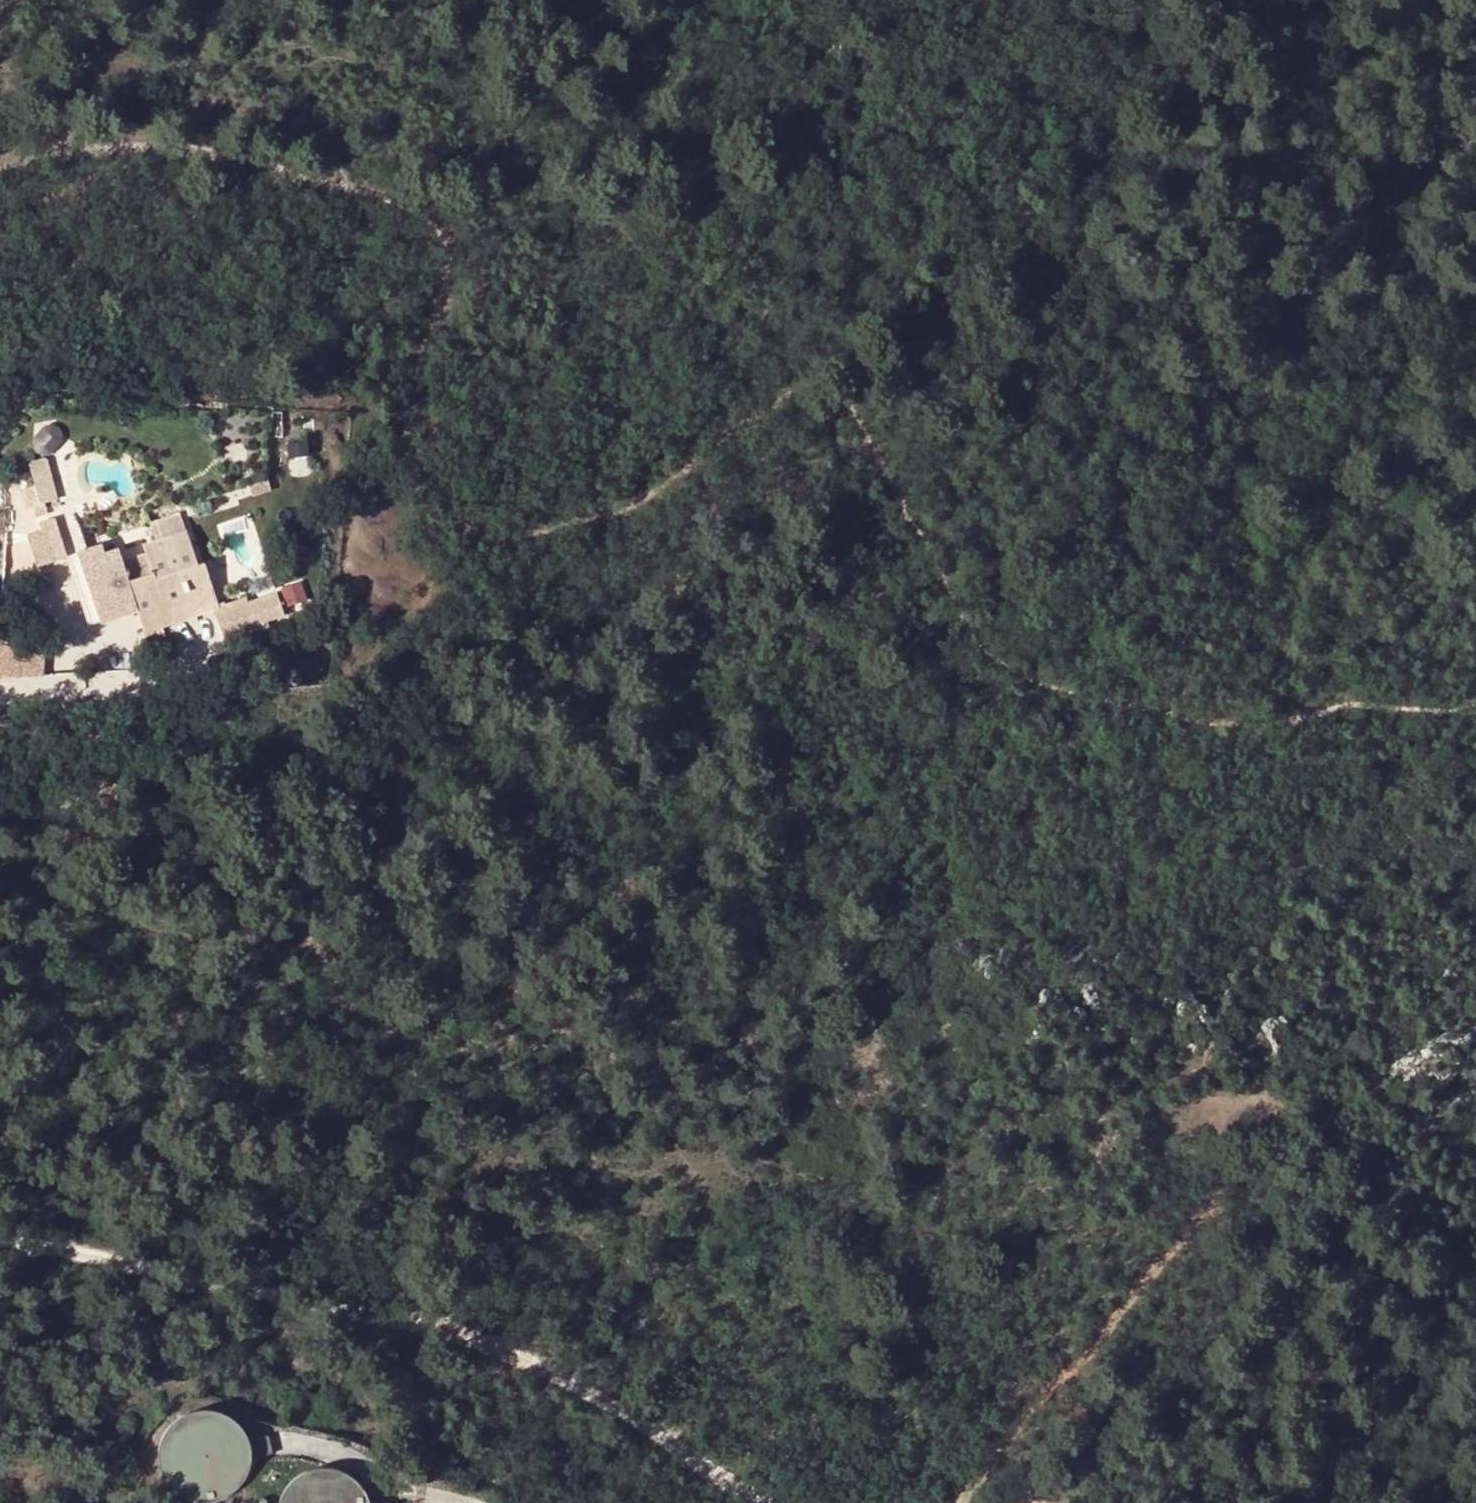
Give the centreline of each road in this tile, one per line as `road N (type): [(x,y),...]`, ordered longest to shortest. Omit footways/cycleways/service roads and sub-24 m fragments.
road 1 (residential): [(0,1241),(76,1252),(320,1313),(496,1342),(760,1502)]

